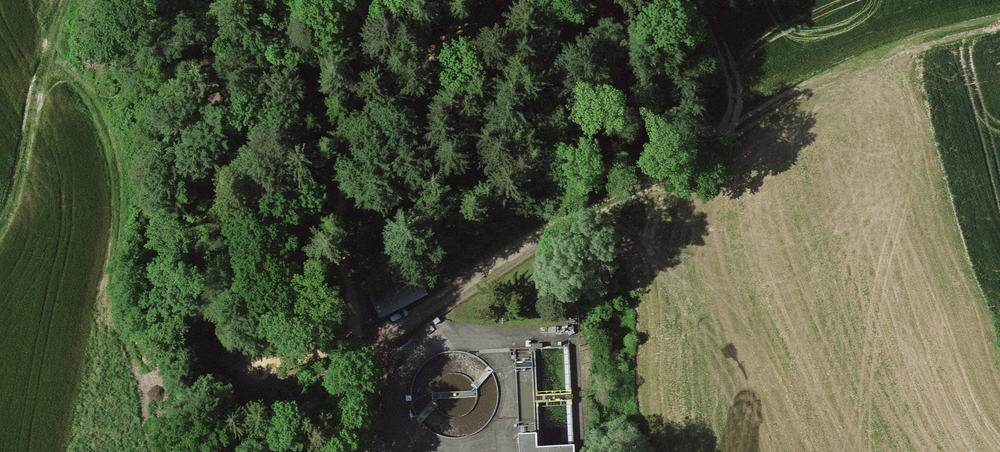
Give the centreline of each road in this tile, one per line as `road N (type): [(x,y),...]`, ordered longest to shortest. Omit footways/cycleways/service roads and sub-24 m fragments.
road 1 (track): [(367,363),(553,227),(693,160),(789,96),(912,44),(999,27)]
road 2 (track): [(727,138),(735,108),(730,66),(704,0)]

